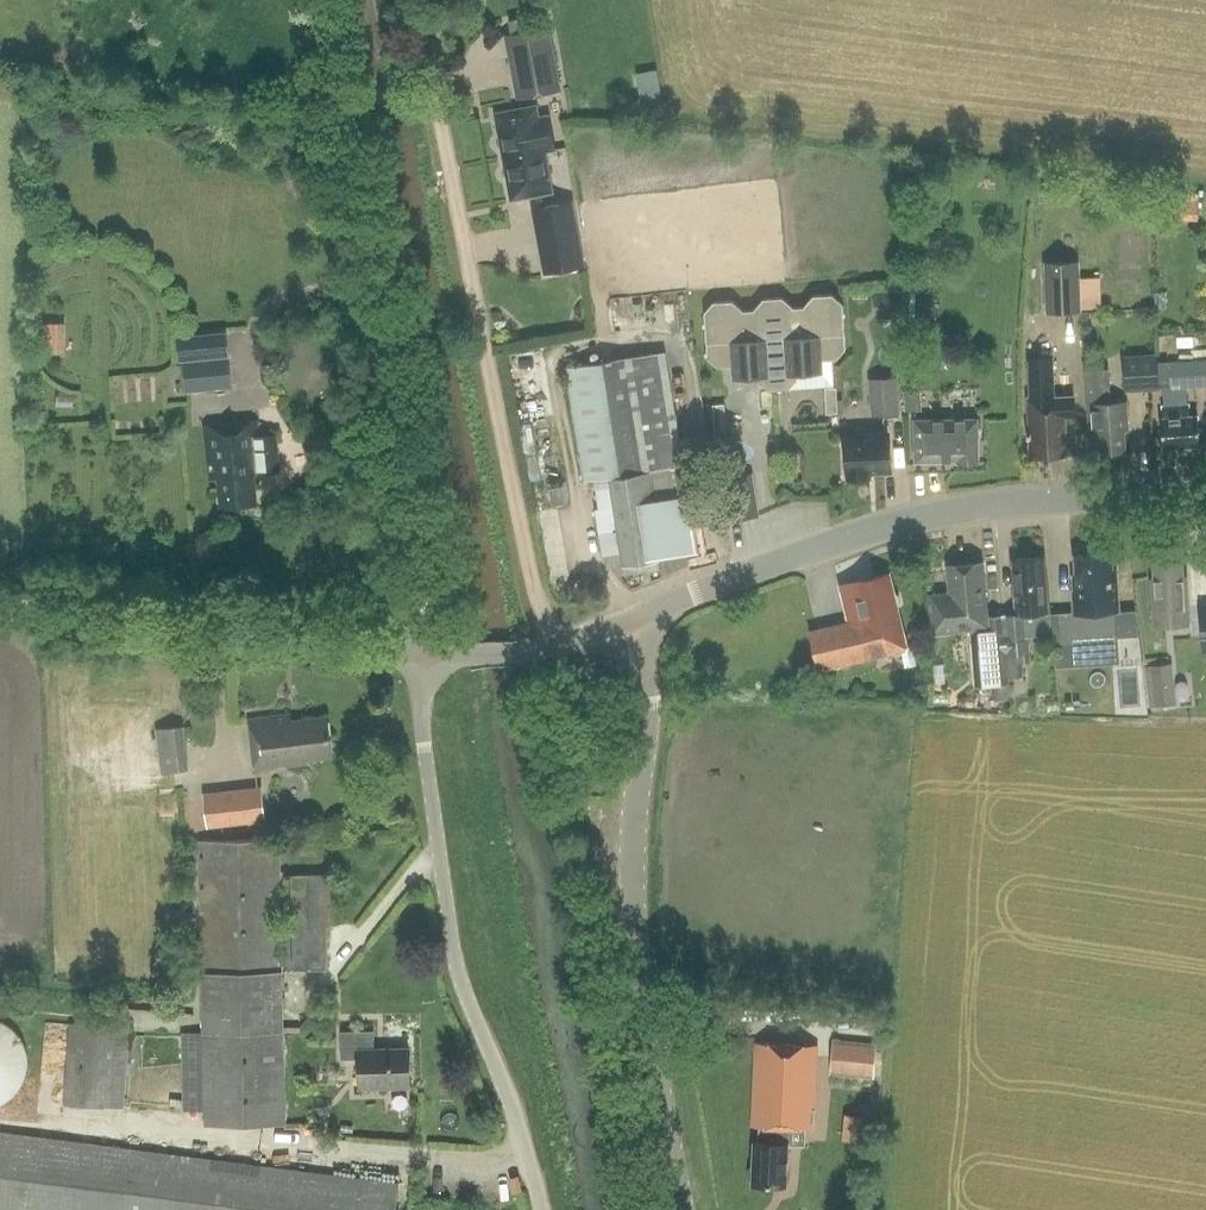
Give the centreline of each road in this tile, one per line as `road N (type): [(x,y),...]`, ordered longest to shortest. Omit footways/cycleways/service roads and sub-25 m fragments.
road 1 (unclassified): [(430,656),(427,578),(318,0)]
road 2 (unclassified): [(685,1209),(638,964),(633,823),(651,721),(636,617)]
road 3 (tertiary): [(636,617),(932,510),(1025,496),(1205,488)]
road 4 (unclassified): [(538,1209),(456,972),(423,709),(430,656)]
road 5 (track): [(553,645),(432,110)]
road 6 (tertiary): [(430,656),(0,607)]
road 7 (tertiary): [(430,656),(522,651),(636,617)]

